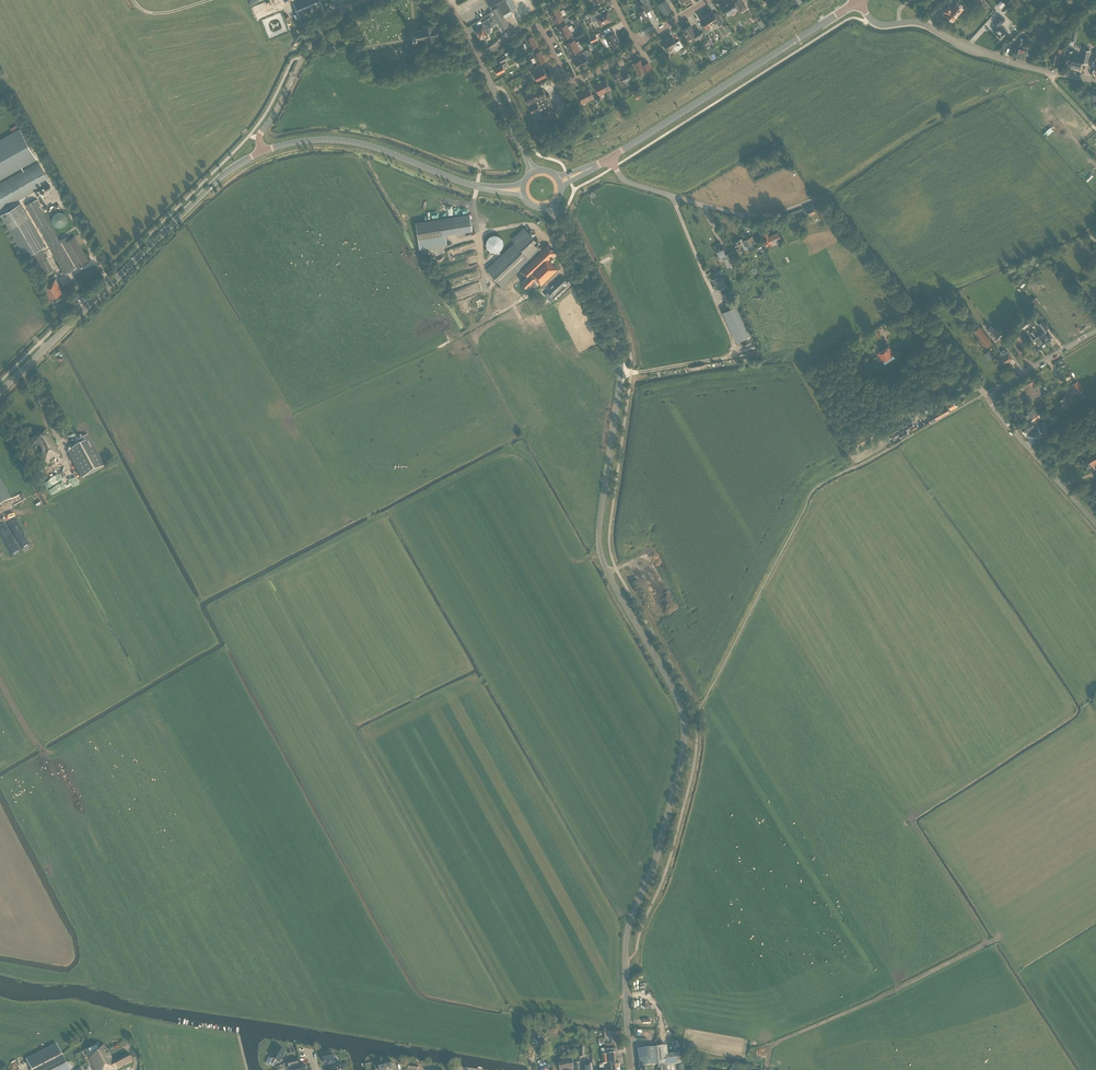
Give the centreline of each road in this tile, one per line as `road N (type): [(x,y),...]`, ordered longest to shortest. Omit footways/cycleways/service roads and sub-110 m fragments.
road 1 (tertiary): [(630,1069),(626,934),(659,846),(683,719),(600,551),(621,353),(551,205)]
road 2 (secondary): [(0,393),(218,178),(261,152)]
road 3 (secondary): [(609,159),(859,1)]
road 4 (track): [(816,199),(927,126),(1051,72)]
road 5 (unclassified): [(1095,81),(987,54),(920,22),(881,24),(859,1)]
road 6 (track): [(977,384),(833,202),(816,199)]
road 7 (secondary): [(261,152),(350,141),(490,188)]
road 8 (residential): [(477,58),(534,26),(574,81),(640,45)]
road 9 (unclassified): [(261,152),(261,134),(314,41),(364,0)]
road 10 (track): [(621,373),(728,358),(734,345),(709,287)]
road 11 (unclassified): [(1095,524),(989,395)]
road 12 (track): [(674,196),(752,216),(816,199)]
road 13 (unclassified): [(534,171),(477,58)]
road 14 (unclassified): [(989,395),(1095,330)]

